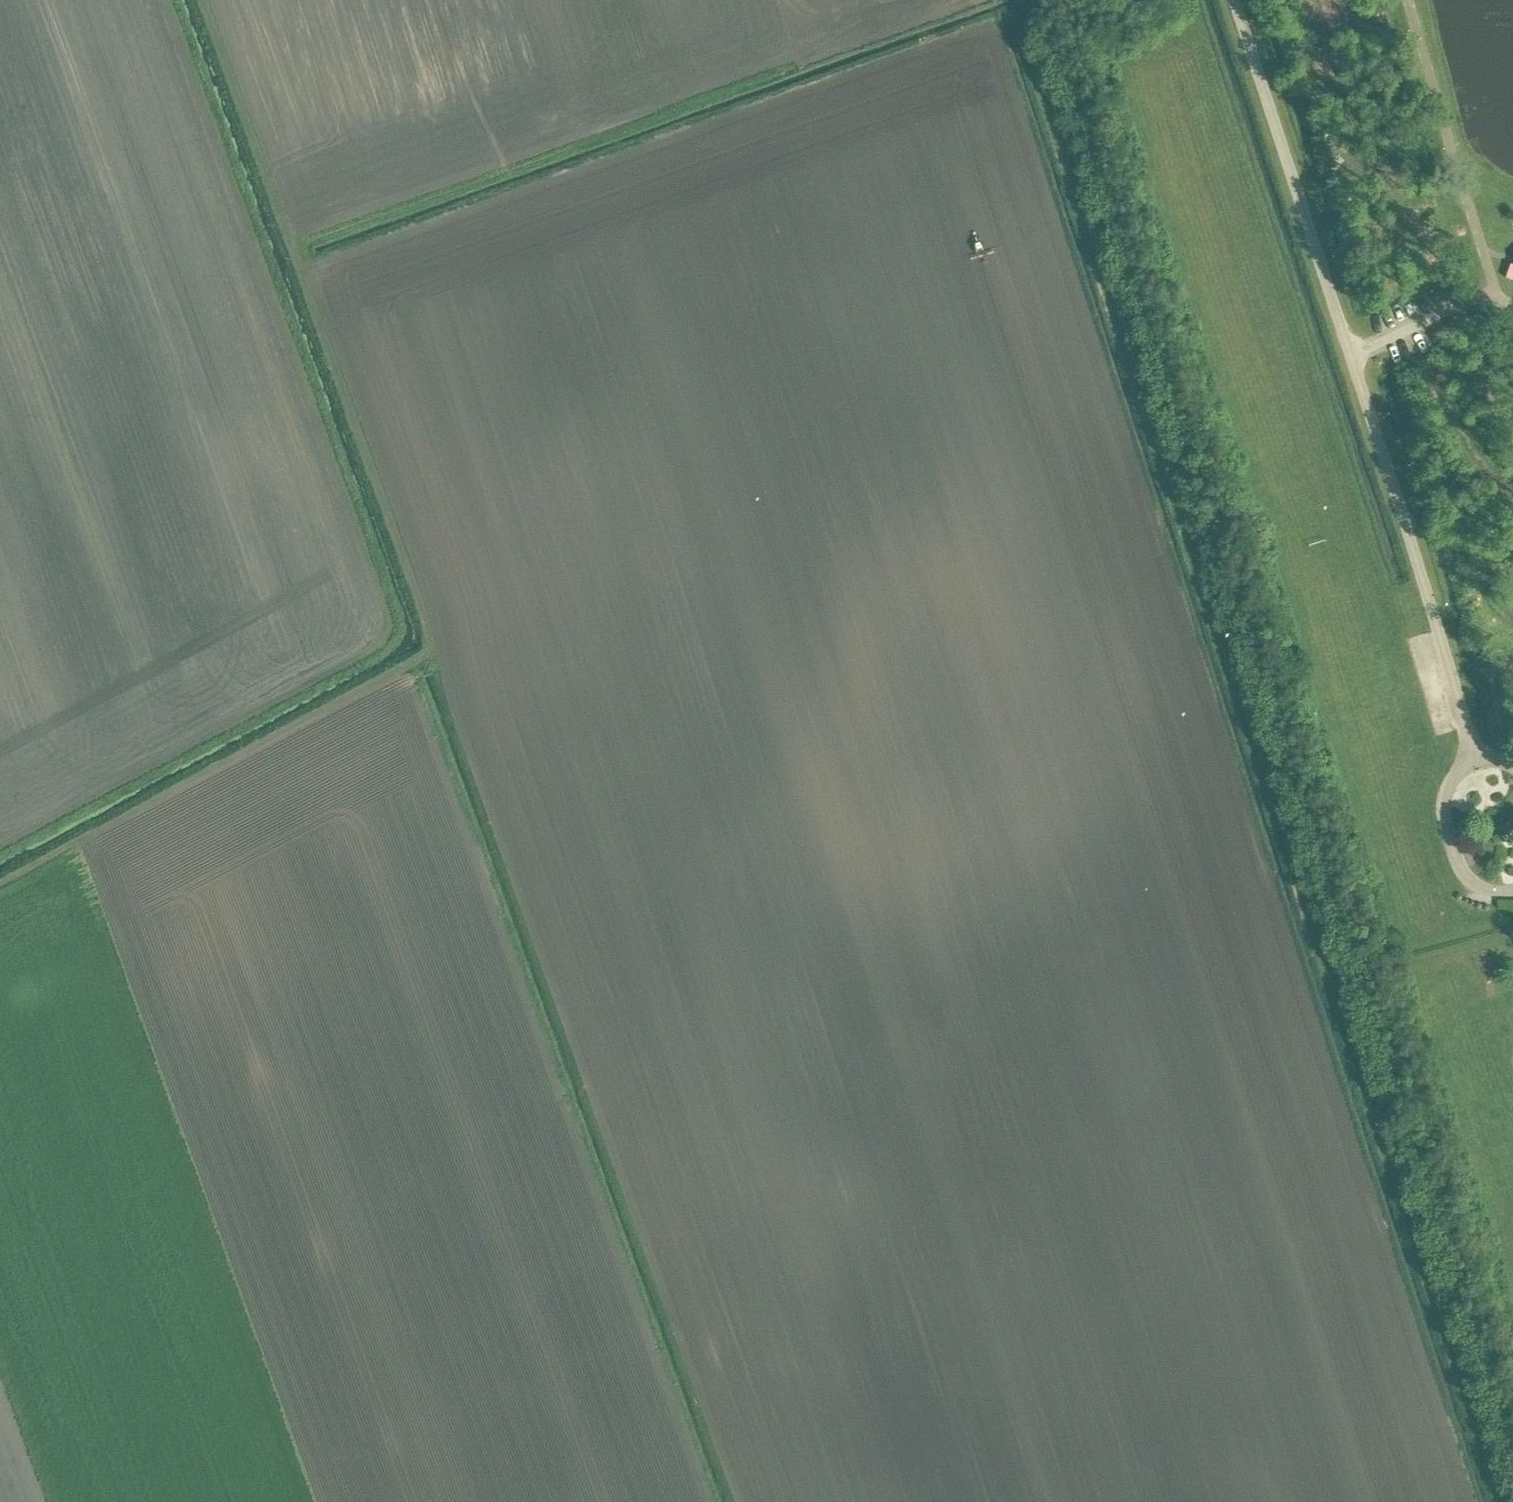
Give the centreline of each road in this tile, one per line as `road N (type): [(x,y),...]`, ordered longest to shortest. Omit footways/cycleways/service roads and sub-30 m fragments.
road 1 (residential): [(1473,758),(1232,0)]
road 2 (residential): [(1512,893),(1470,886),(1454,861),(1442,799),(1473,758)]

